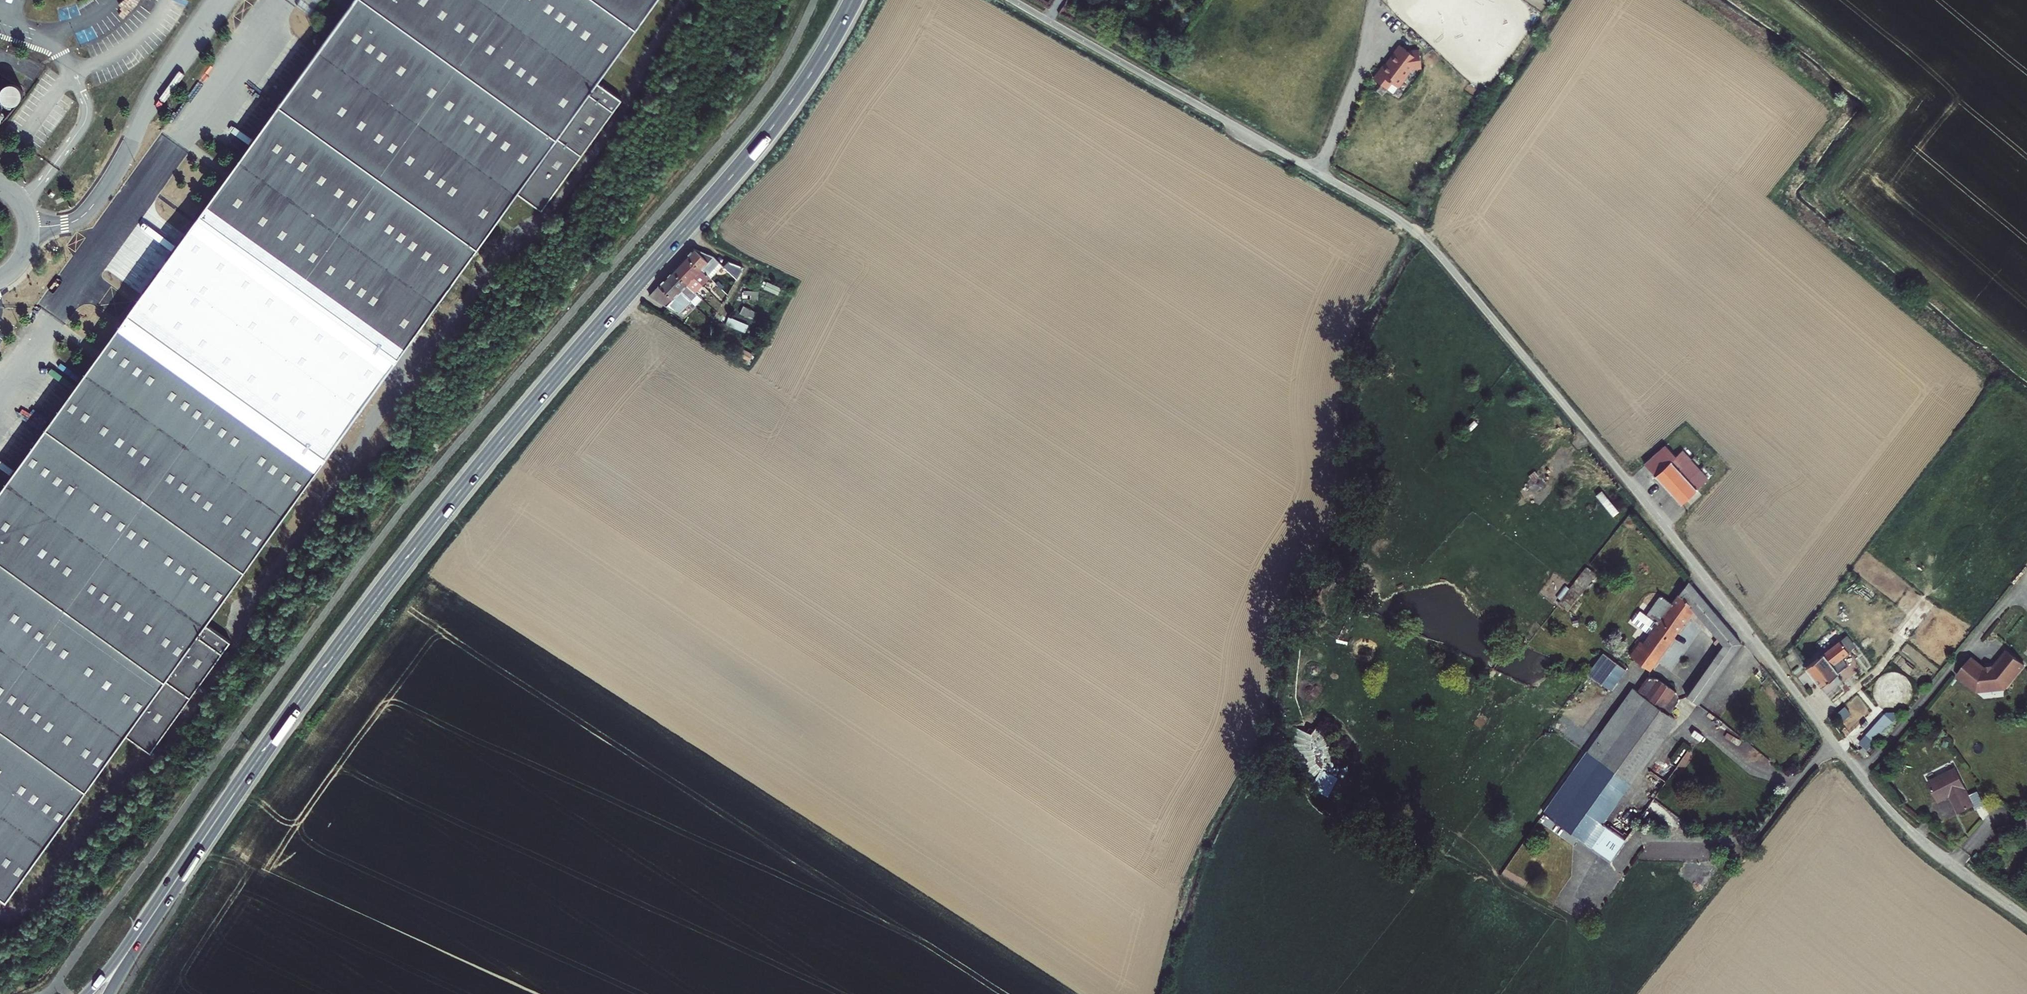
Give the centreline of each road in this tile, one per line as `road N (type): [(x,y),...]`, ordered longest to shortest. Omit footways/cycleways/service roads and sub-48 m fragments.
road 1 (unclassified): [(2026,918),(1913,832),(1858,775),(1444,255),(1015,0)]
road 2 (primary): [(143,928),(379,592),(761,141),(852,0)]

